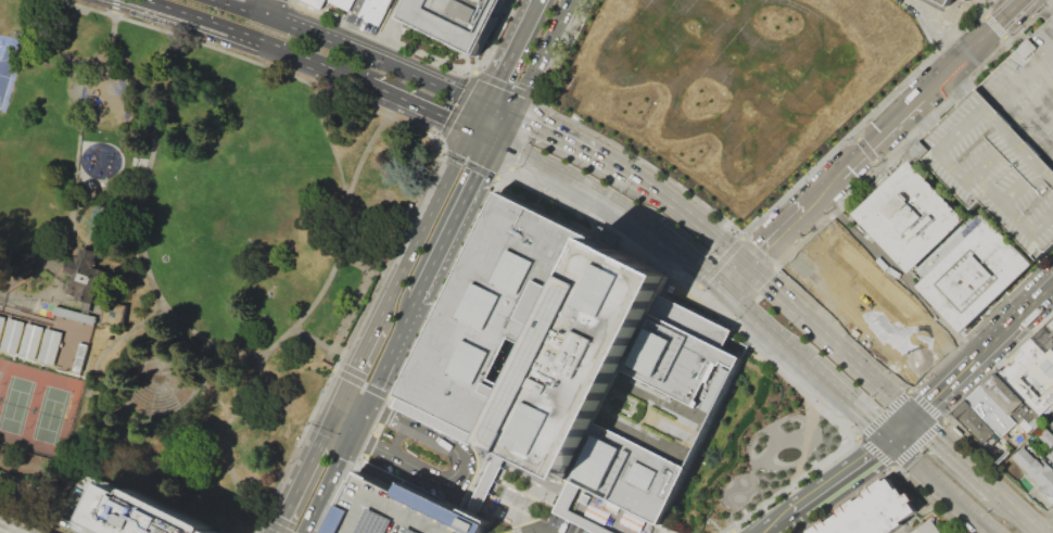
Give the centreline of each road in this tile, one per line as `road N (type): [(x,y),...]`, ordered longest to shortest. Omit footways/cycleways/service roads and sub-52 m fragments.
road 1 (secondary): [(486,103),(222,0)]
road 2 (primary): [(471,131),(379,320)]
road 3 (secondary): [(914,416),(778,292)]
road 4 (primary): [(420,302),(498,144)]
road 5 (secondary): [(498,144),(650,227)]
road 6 (secondary): [(747,264),(624,169)]
road 7 (tertiary): [(772,526),(889,440)]
road 8 (secondary): [(889,440),(995,532)]
road 9 (secondary): [(135,0),(257,40)]
road 10 (primary): [(513,115),(570,0)]
road 11 (tertiary): [(889,440),(981,352)]
road 12 (secondary): [(257,40),(368,88)]

